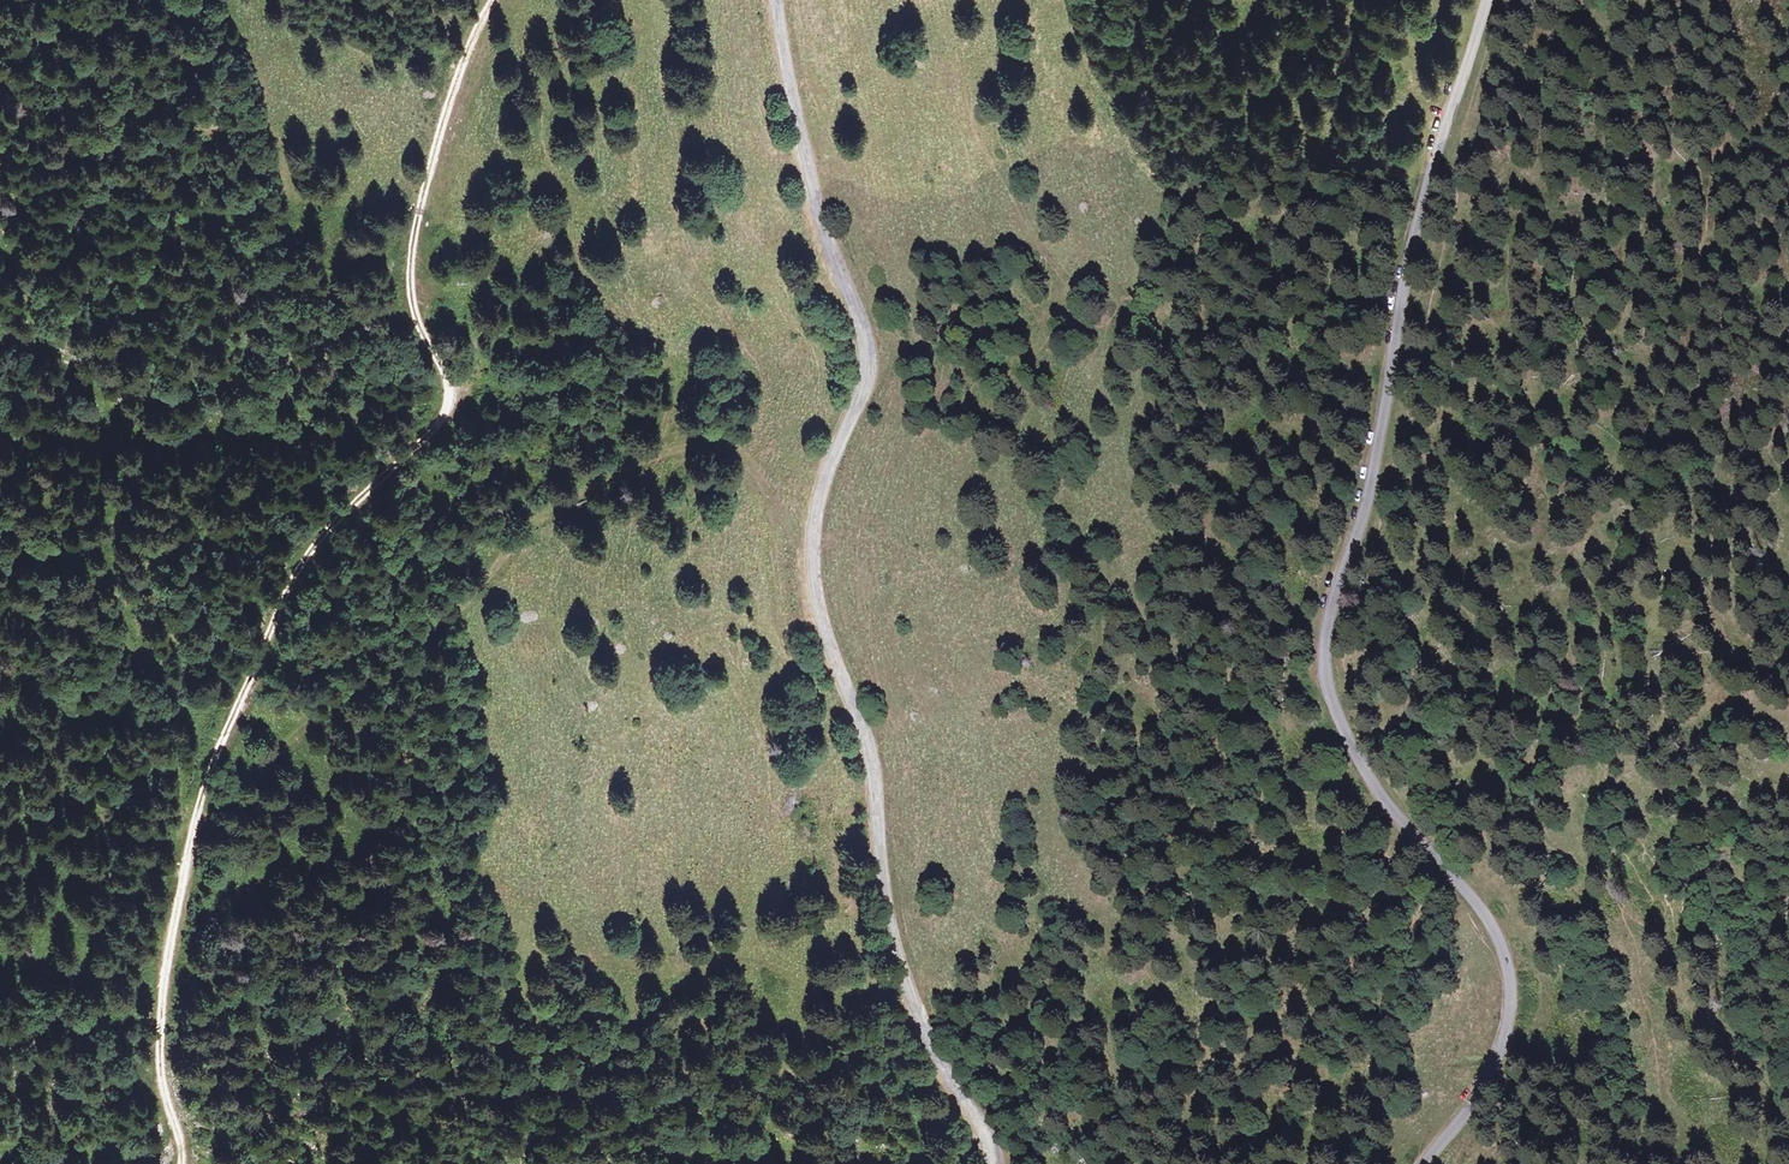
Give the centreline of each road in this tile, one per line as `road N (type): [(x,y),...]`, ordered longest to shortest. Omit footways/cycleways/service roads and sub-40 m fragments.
road 1 (unclassified): [(1438,1163),(1501,1082),(1523,1030),(1522,947),(1499,902),(1367,745),(1343,703),(1330,639),(1333,595),(1371,474),(1440,146),(1496,0)]
road 2 (track): [(177,1163),(161,1027),(199,794),(274,611),(300,570),(352,504),(450,410),(448,381),(416,327),(406,288),(441,120),(491,0)]
road 3 (unclassified): [(777,0),(816,205),(868,357),(864,388),(823,478),(814,583),(874,770),(883,908),(898,975),(933,1074),(980,1163)]

